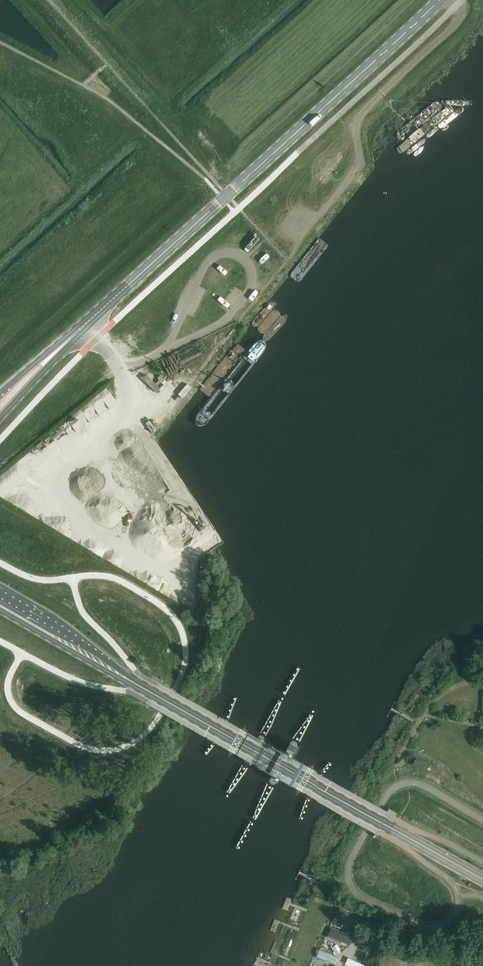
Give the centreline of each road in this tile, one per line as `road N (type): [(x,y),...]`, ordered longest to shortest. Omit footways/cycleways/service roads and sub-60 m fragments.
road 1 (primary): [(482,880),(0,602)]
road 2 (primary): [(64,344),(440,0)]

